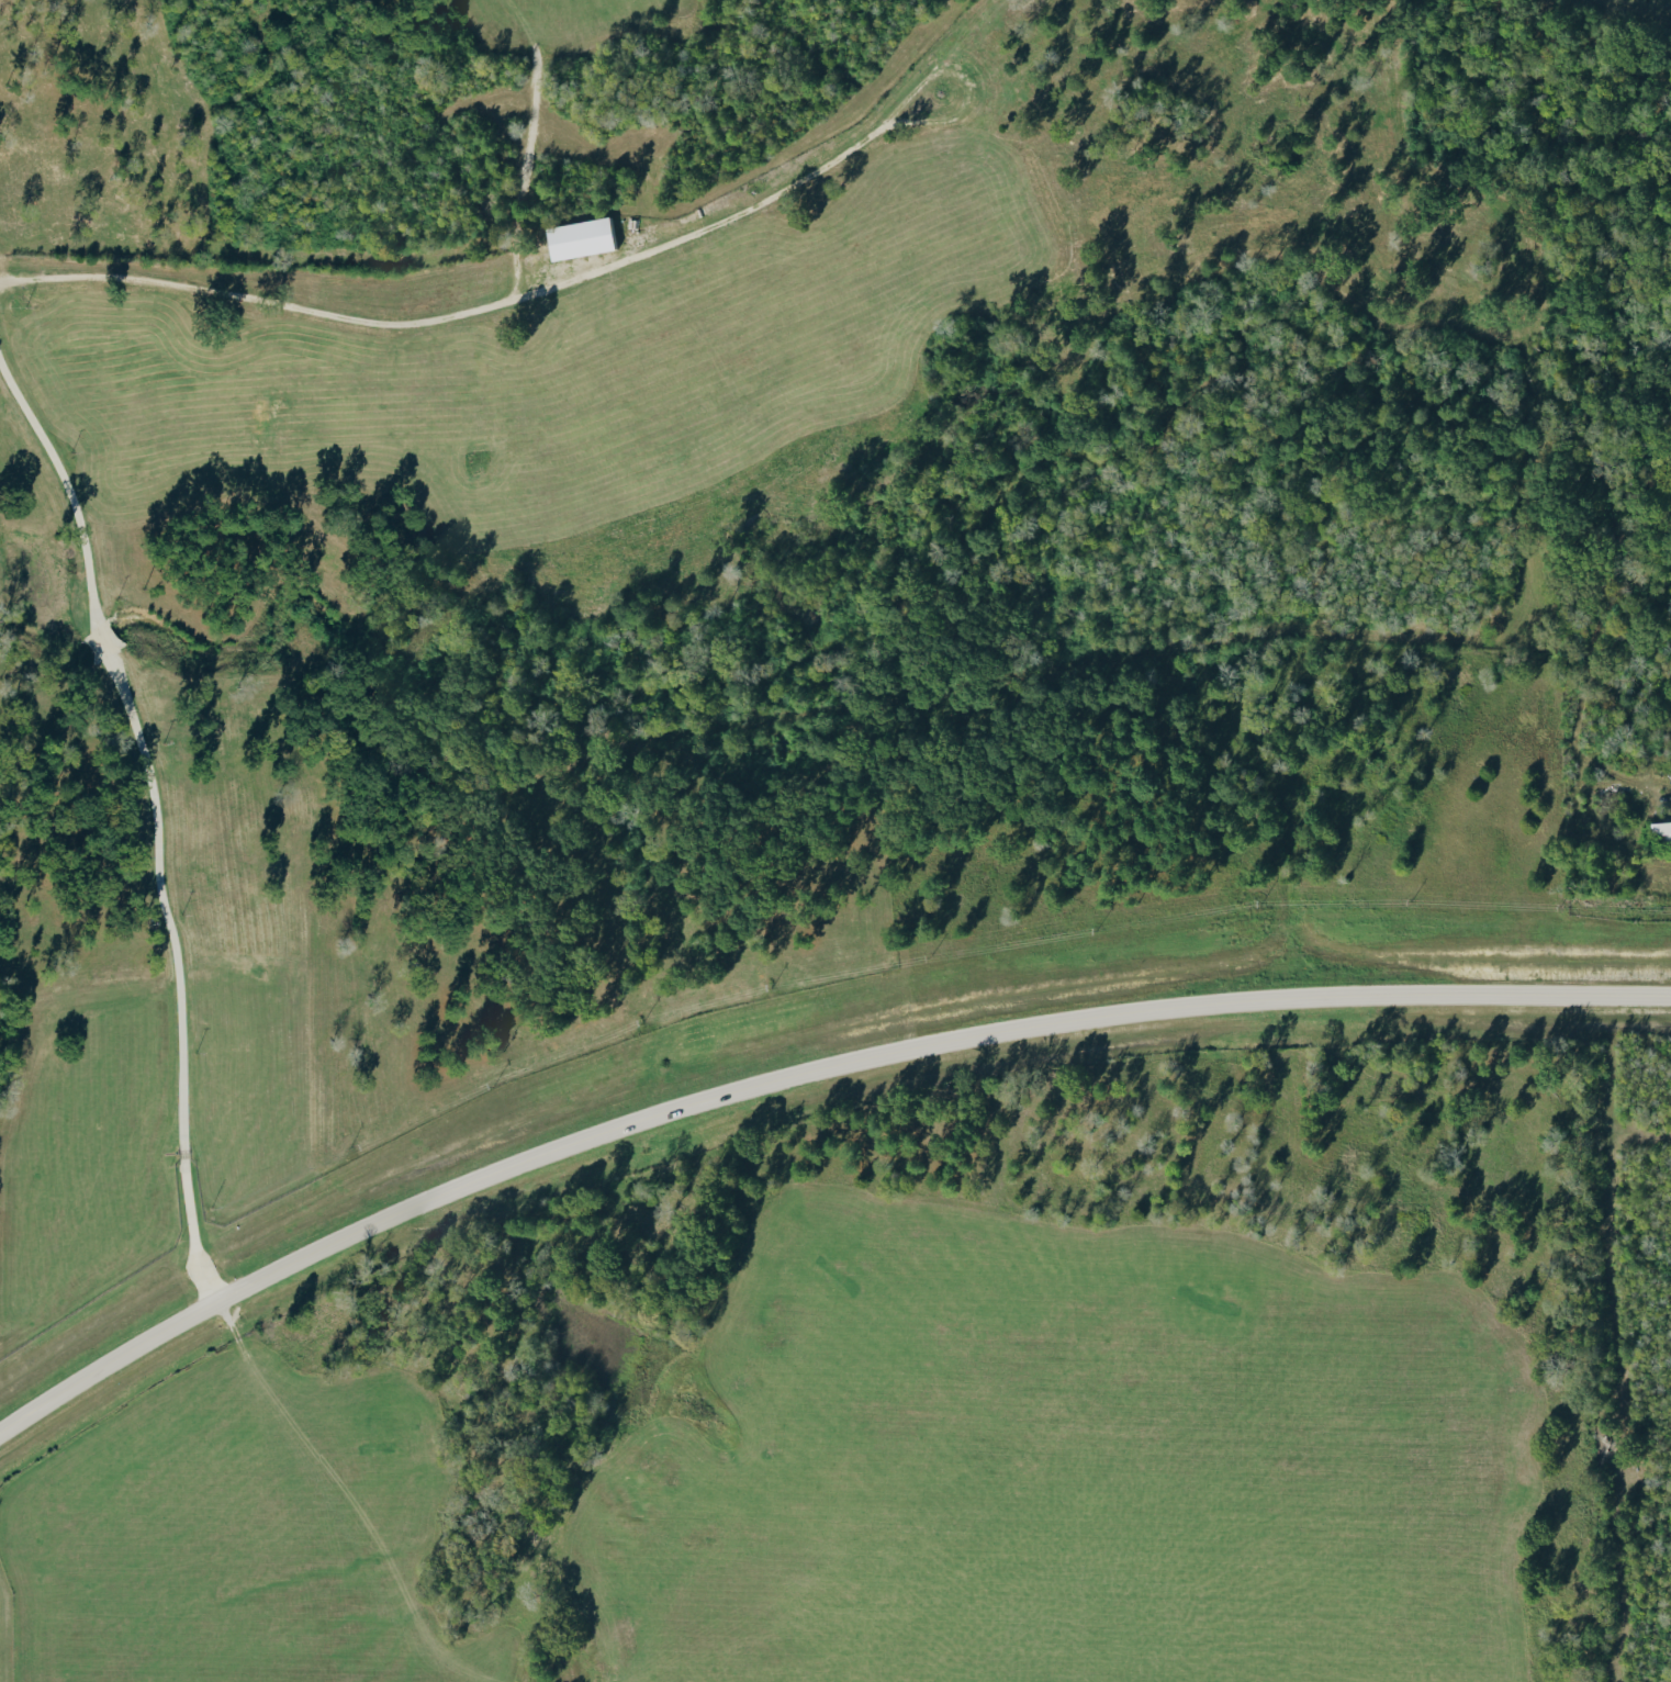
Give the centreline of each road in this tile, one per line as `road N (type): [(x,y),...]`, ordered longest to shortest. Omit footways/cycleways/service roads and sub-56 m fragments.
road 1 (tertiary): [(0,1433),(214,1301),(345,1236),(554,1150),(754,1086),(1007,1030),(1190,1006),(1397,994),(1670,995)]

